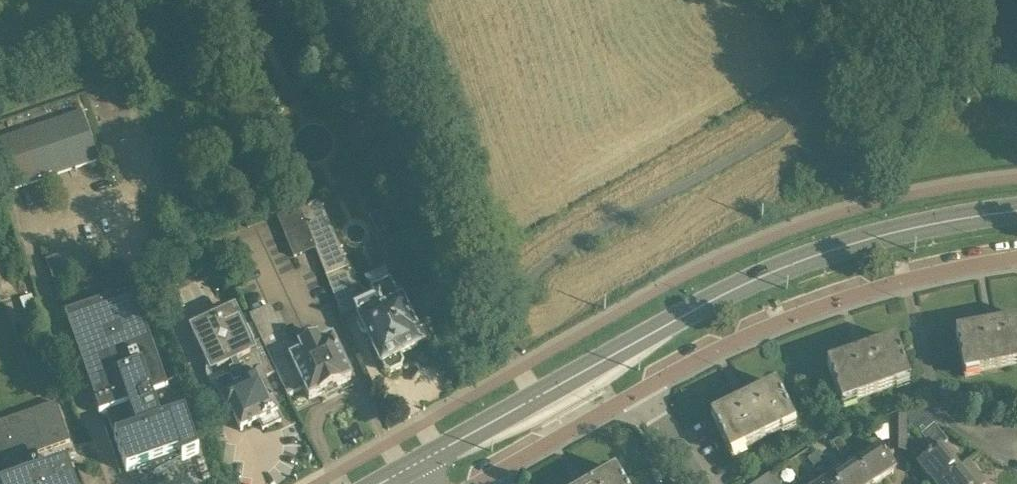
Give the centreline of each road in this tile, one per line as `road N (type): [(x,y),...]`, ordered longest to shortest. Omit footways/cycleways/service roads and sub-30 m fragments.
road 1 (secondary): [(414,465),(764,272),(898,230),(1016,211)]
road 2 (residential): [(642,389),(738,339),(847,297),(1016,258)]
road 3 (residential): [(475,483),(642,389)]

